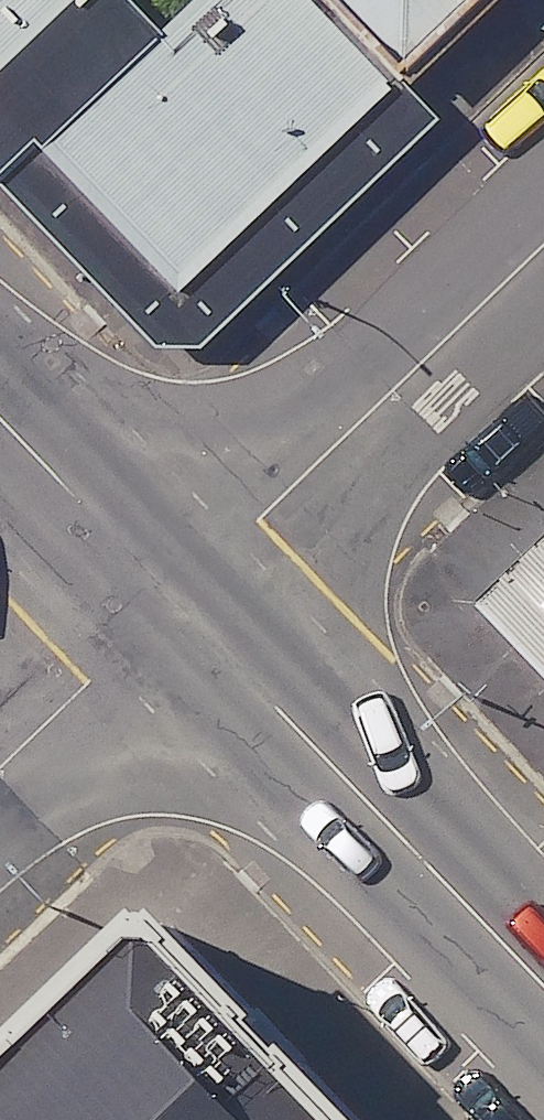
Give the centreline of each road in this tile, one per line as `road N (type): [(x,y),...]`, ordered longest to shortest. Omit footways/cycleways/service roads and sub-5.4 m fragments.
road 1 (tertiary): [(543,991),(175,603)]
road 2 (unclassified): [(175,603),(543,252)]
road 3 (tertiary): [(175,603),(0,420)]
road 4 (unclassified): [(0,773),(175,603)]

